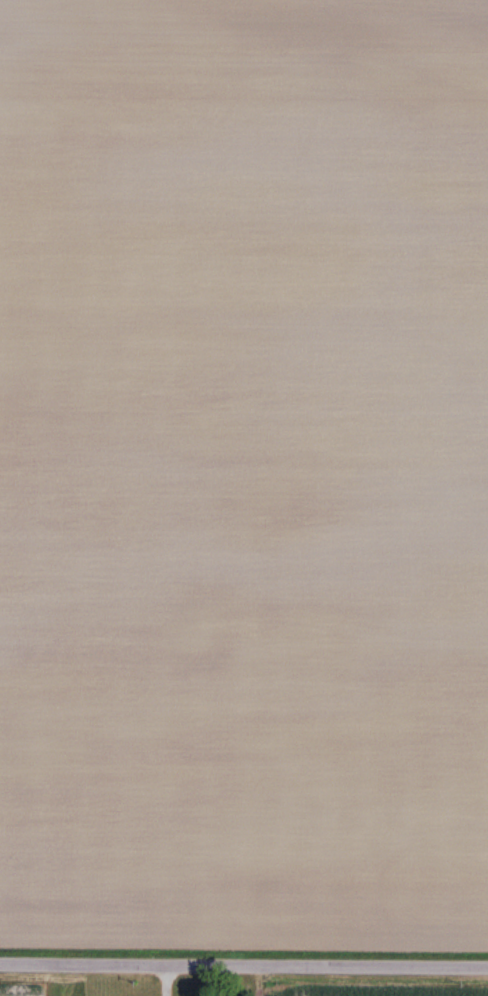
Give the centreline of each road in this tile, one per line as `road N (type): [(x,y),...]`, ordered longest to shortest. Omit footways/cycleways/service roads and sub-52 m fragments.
road 1 (residential): [(487,961),(0,959)]

